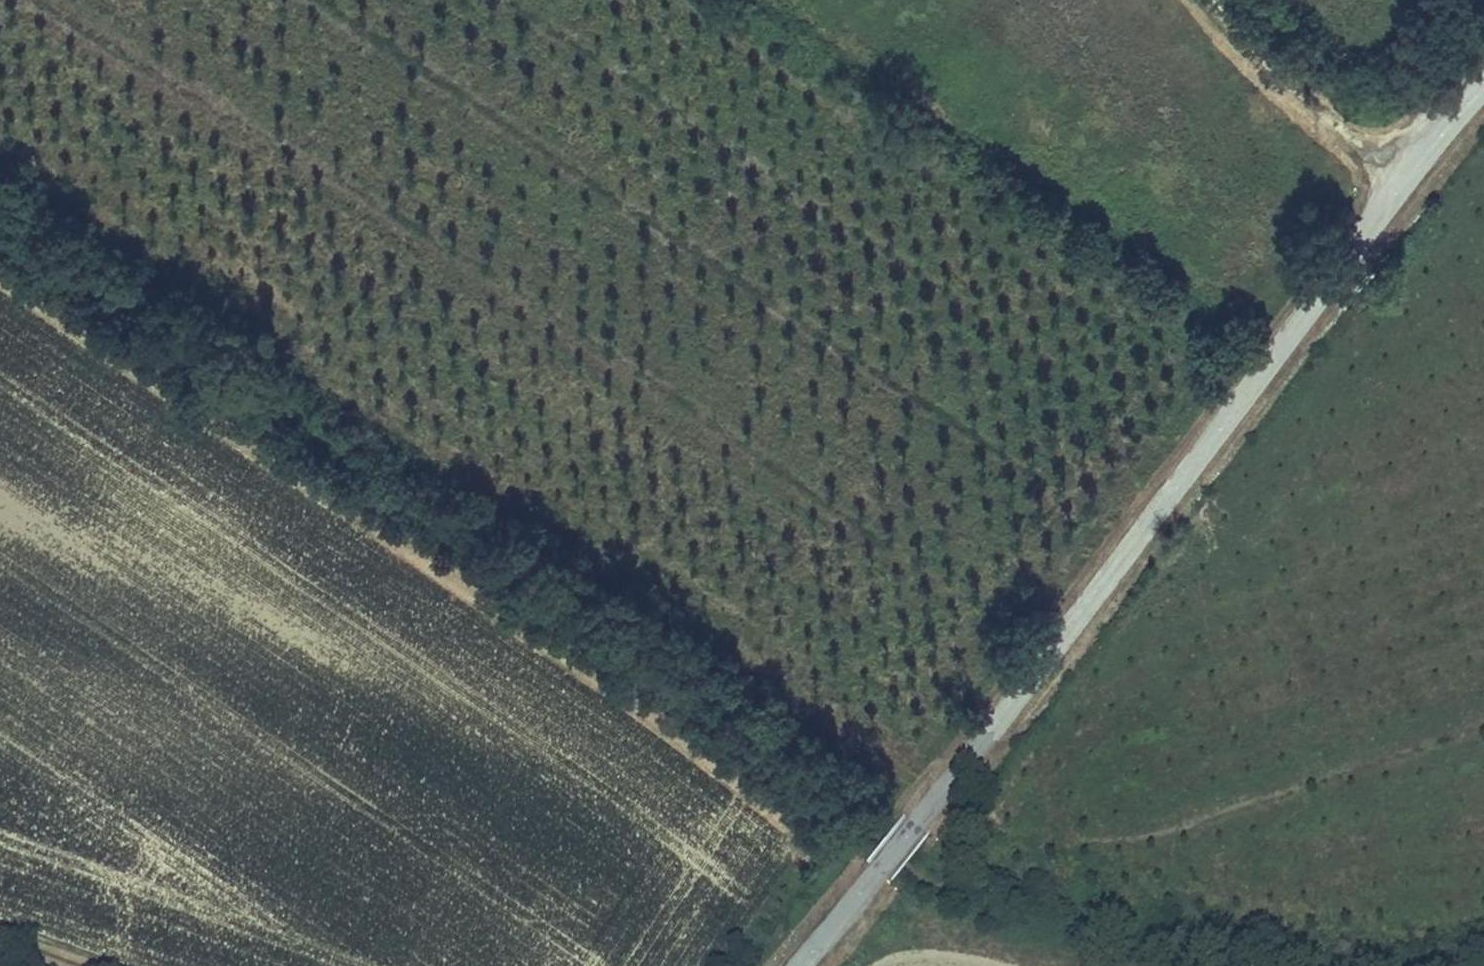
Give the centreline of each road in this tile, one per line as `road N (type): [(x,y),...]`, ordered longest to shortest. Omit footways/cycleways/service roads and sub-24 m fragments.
road 1 (tertiary): [(802,965),(917,827),(1400,174),(1483,76)]
road 2 (track): [(1400,174),(1254,56),(1207,0)]

